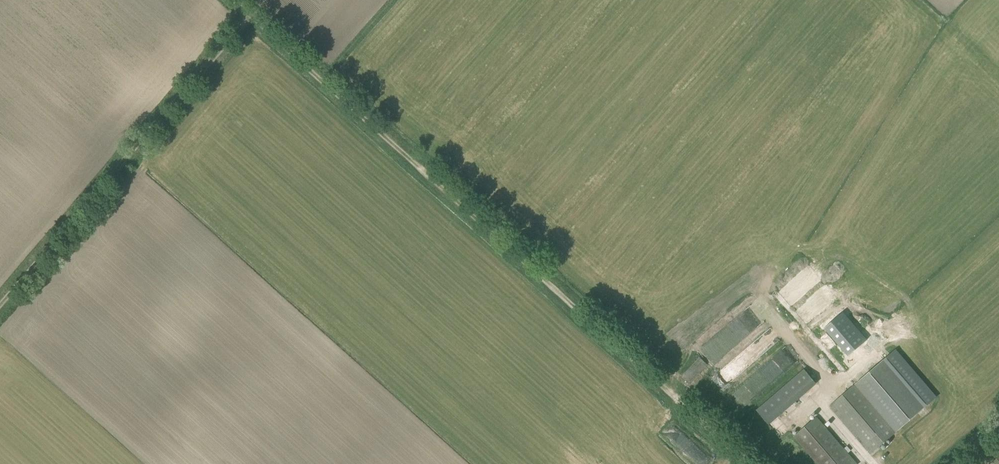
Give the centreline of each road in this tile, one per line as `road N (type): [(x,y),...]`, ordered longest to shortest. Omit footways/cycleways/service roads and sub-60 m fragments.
road 1 (track): [(749,463),(251,9)]
road 2 (track): [(0,305),(251,9)]

